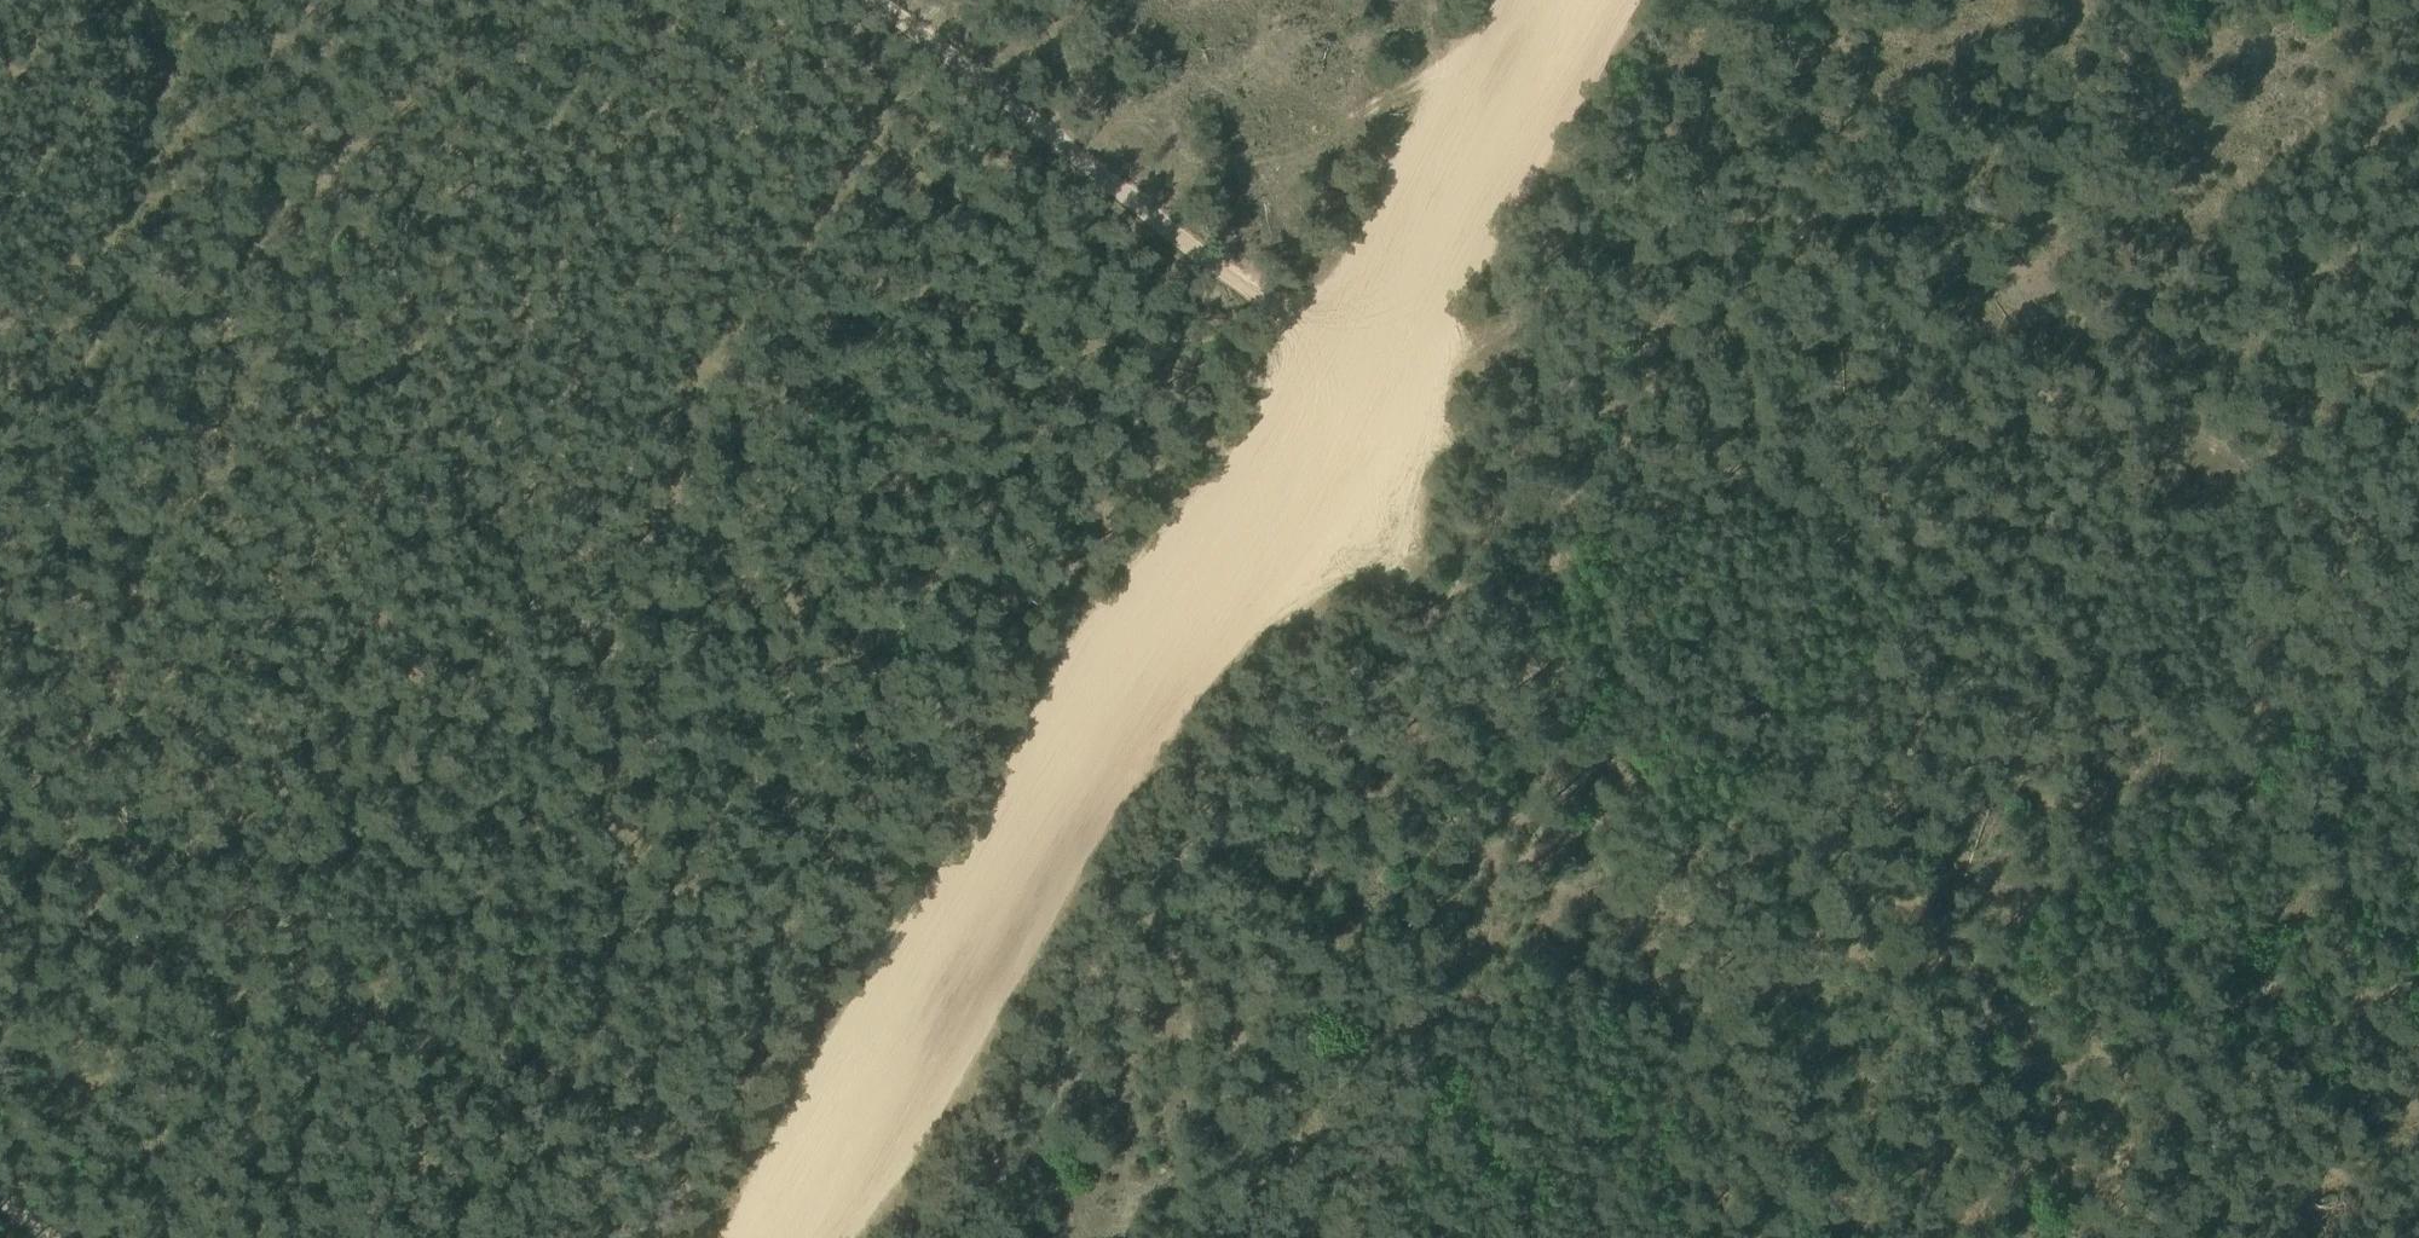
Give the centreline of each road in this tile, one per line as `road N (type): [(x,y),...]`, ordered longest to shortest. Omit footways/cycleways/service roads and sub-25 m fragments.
road 1 (track): [(893,0),(1244,272),(1499,454)]
road 2 (track): [(1535,0),(1325,330)]

